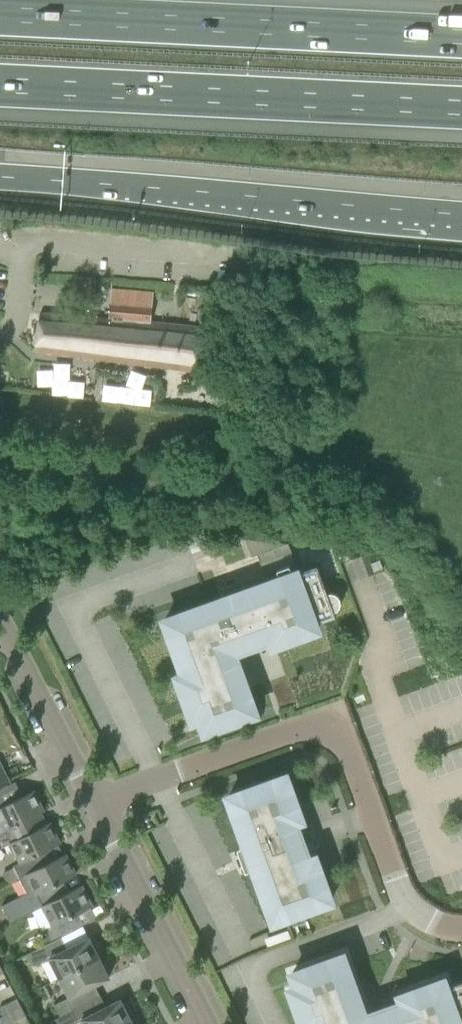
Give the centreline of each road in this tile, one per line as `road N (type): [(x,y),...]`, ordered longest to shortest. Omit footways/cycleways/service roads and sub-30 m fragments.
road 1 (residential): [(461,931),(428,923),(401,901),(332,727),(315,723),(93,806)]
road 2 (trunk): [(0,179),(461,216)]
road 3 (motorway): [(461,39),(0,15)]
road 4 (motorway): [(0,89),(461,111)]
road 5 (residential): [(206,1023),(93,806)]
road 6 (residential): [(93,806),(0,629)]

